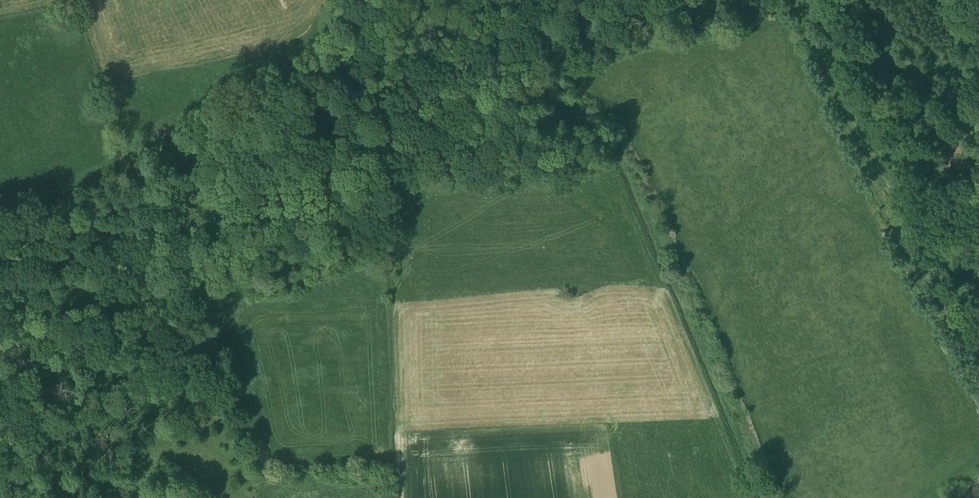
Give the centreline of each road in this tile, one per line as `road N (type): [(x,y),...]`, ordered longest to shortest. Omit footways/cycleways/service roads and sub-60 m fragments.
road 1 (track): [(397,497),(376,0)]

